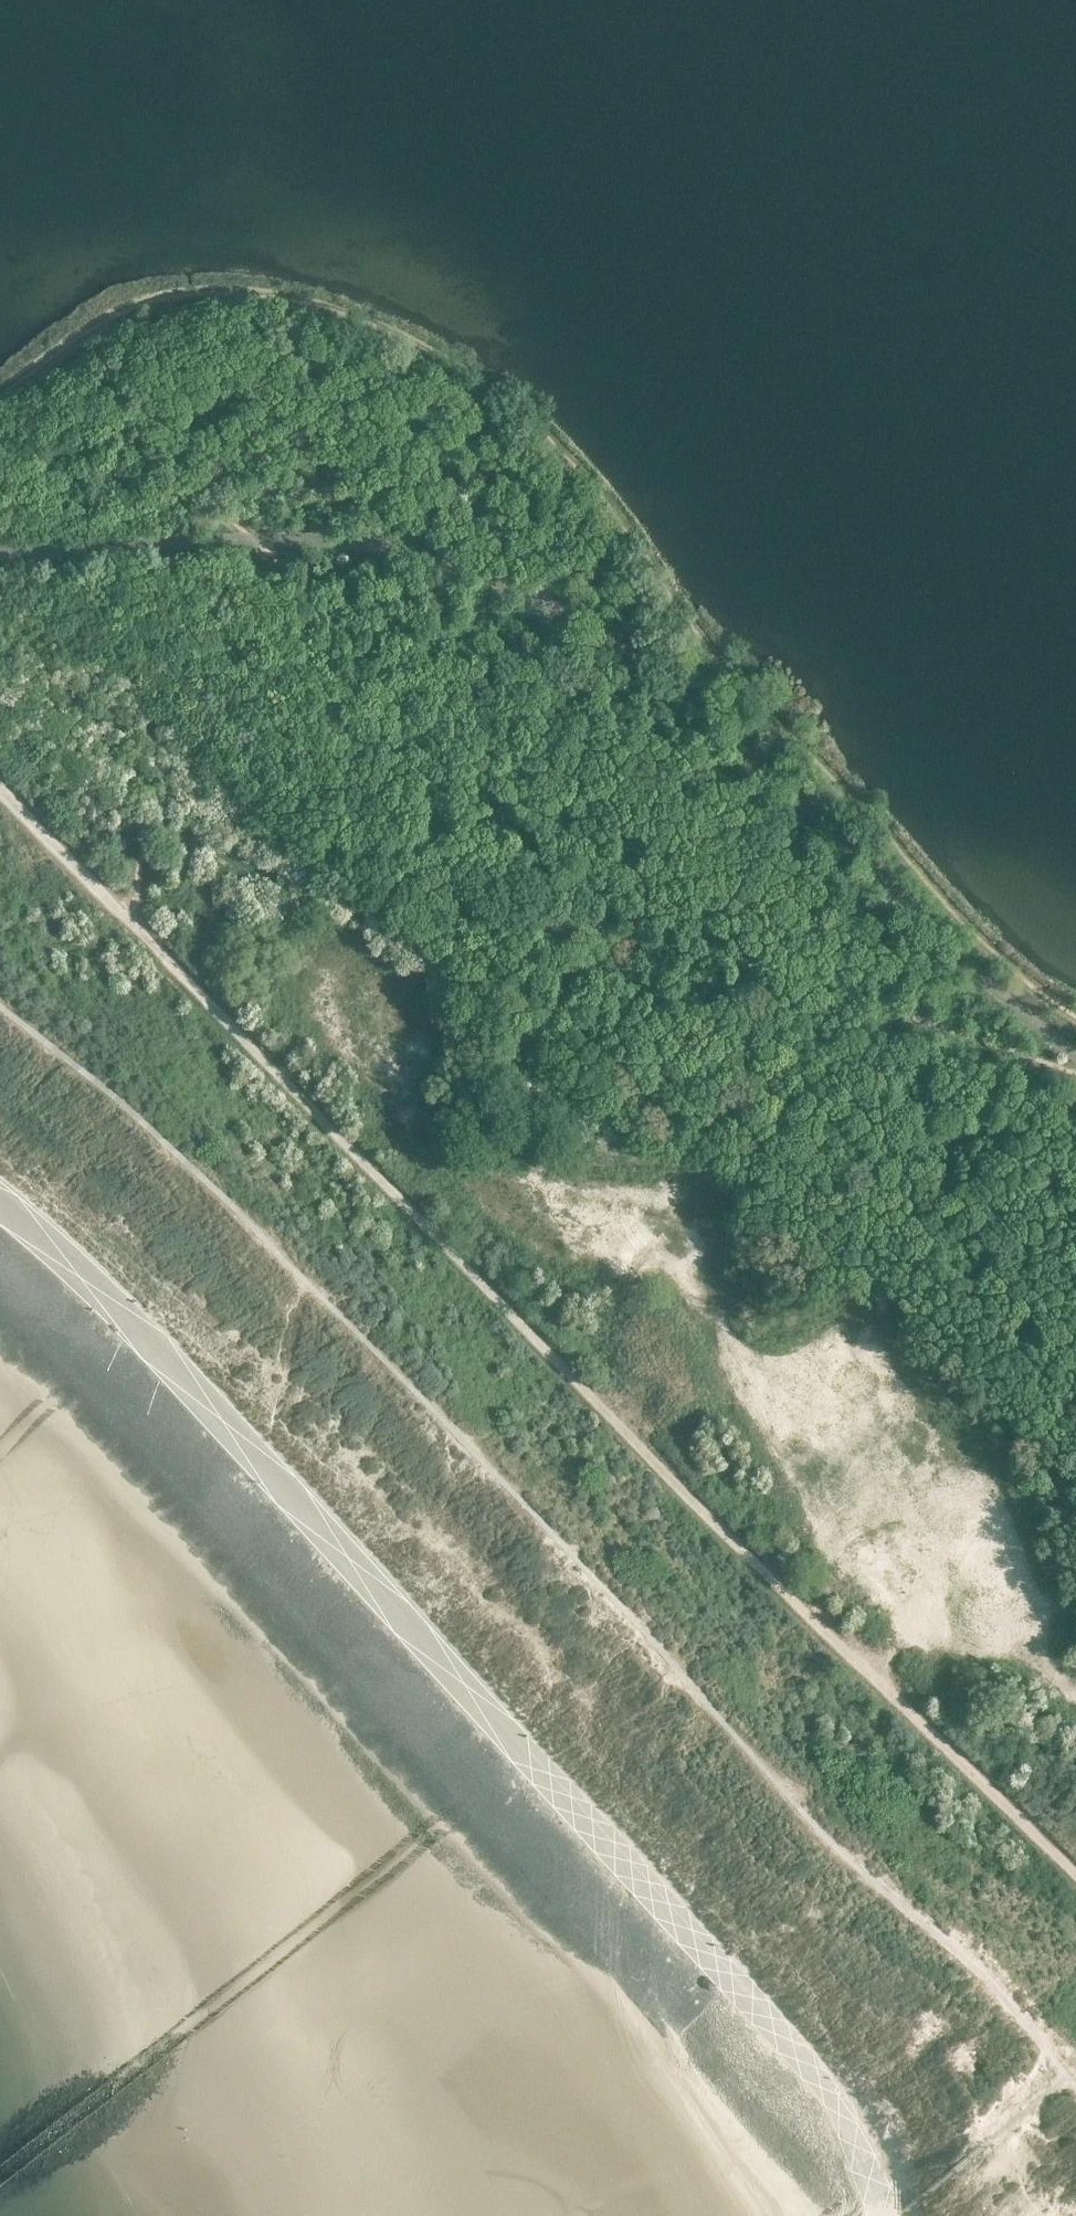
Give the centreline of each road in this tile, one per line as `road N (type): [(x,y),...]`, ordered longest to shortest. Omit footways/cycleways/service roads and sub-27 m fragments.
road 1 (unclassified): [(0,1206),(112,1311),(825,2092),(882,2215)]

